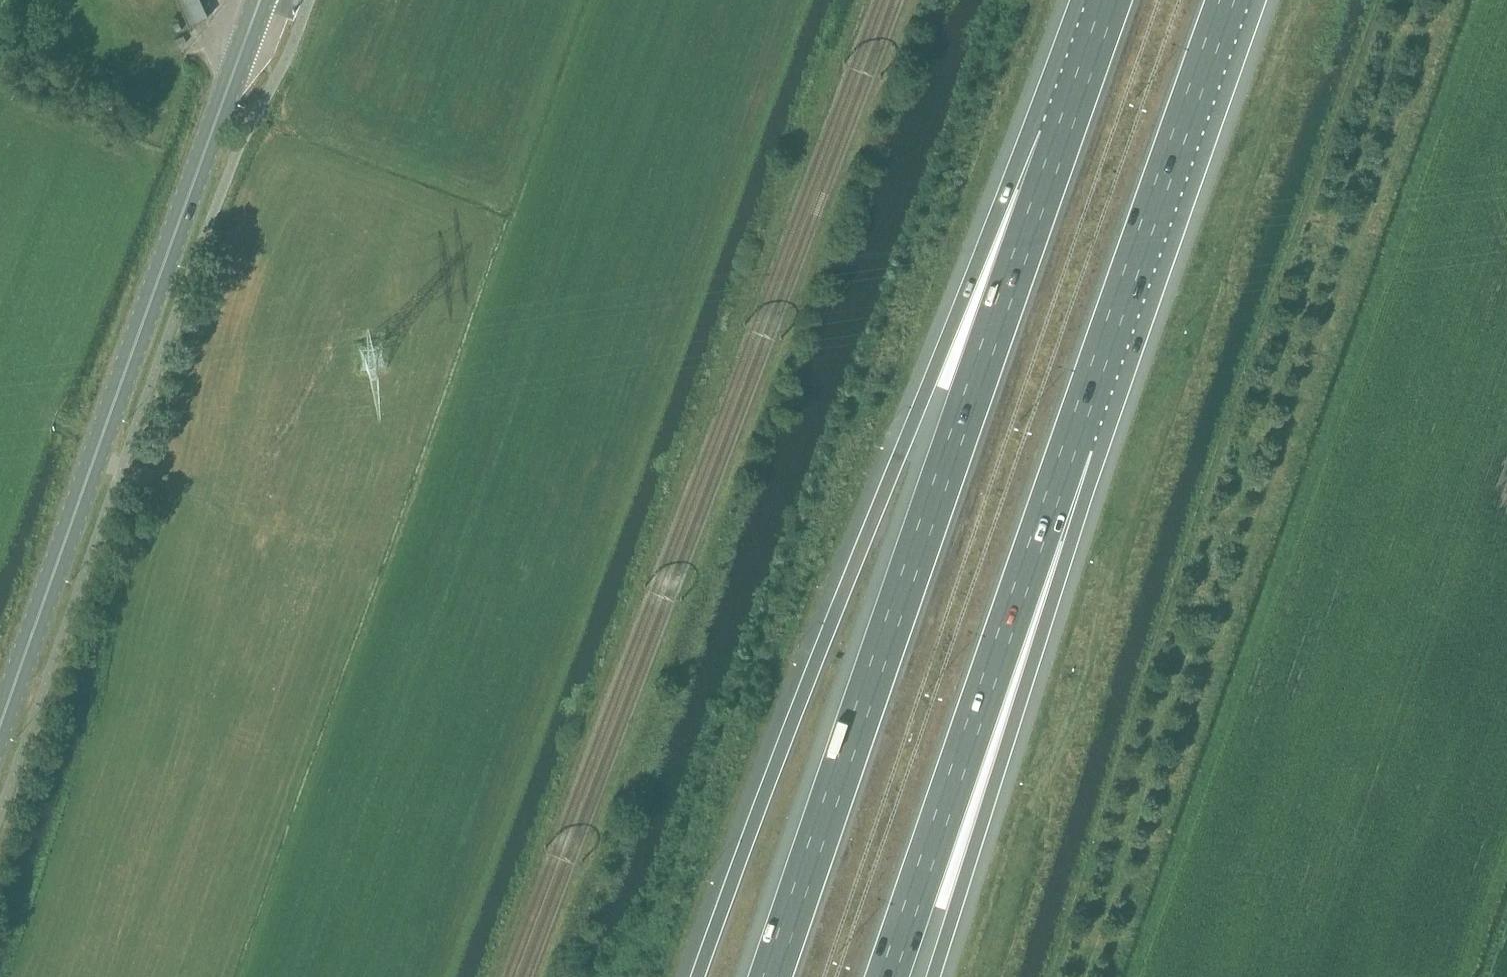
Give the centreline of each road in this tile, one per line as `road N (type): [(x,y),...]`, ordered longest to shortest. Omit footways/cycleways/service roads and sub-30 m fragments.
road 1 (track): [(1072,976),(1172,676),(1200,666),(1217,638),(1449,0)]
road 2 (motorway): [(1064,136),(930,382),(700,976)]
road 3 (motorway): [(1064,136),(773,976)]
road 4 (secondary): [(0,730),(264,0)]
road 5 (motorway): [(889,976),(1072,443)]
road 6 (motorway): [(934,976),(1072,443)]
road 7 (motorway): [(1072,443),(1230,0)]
road 8 (motorway): [(1113,0),(1064,136)]

